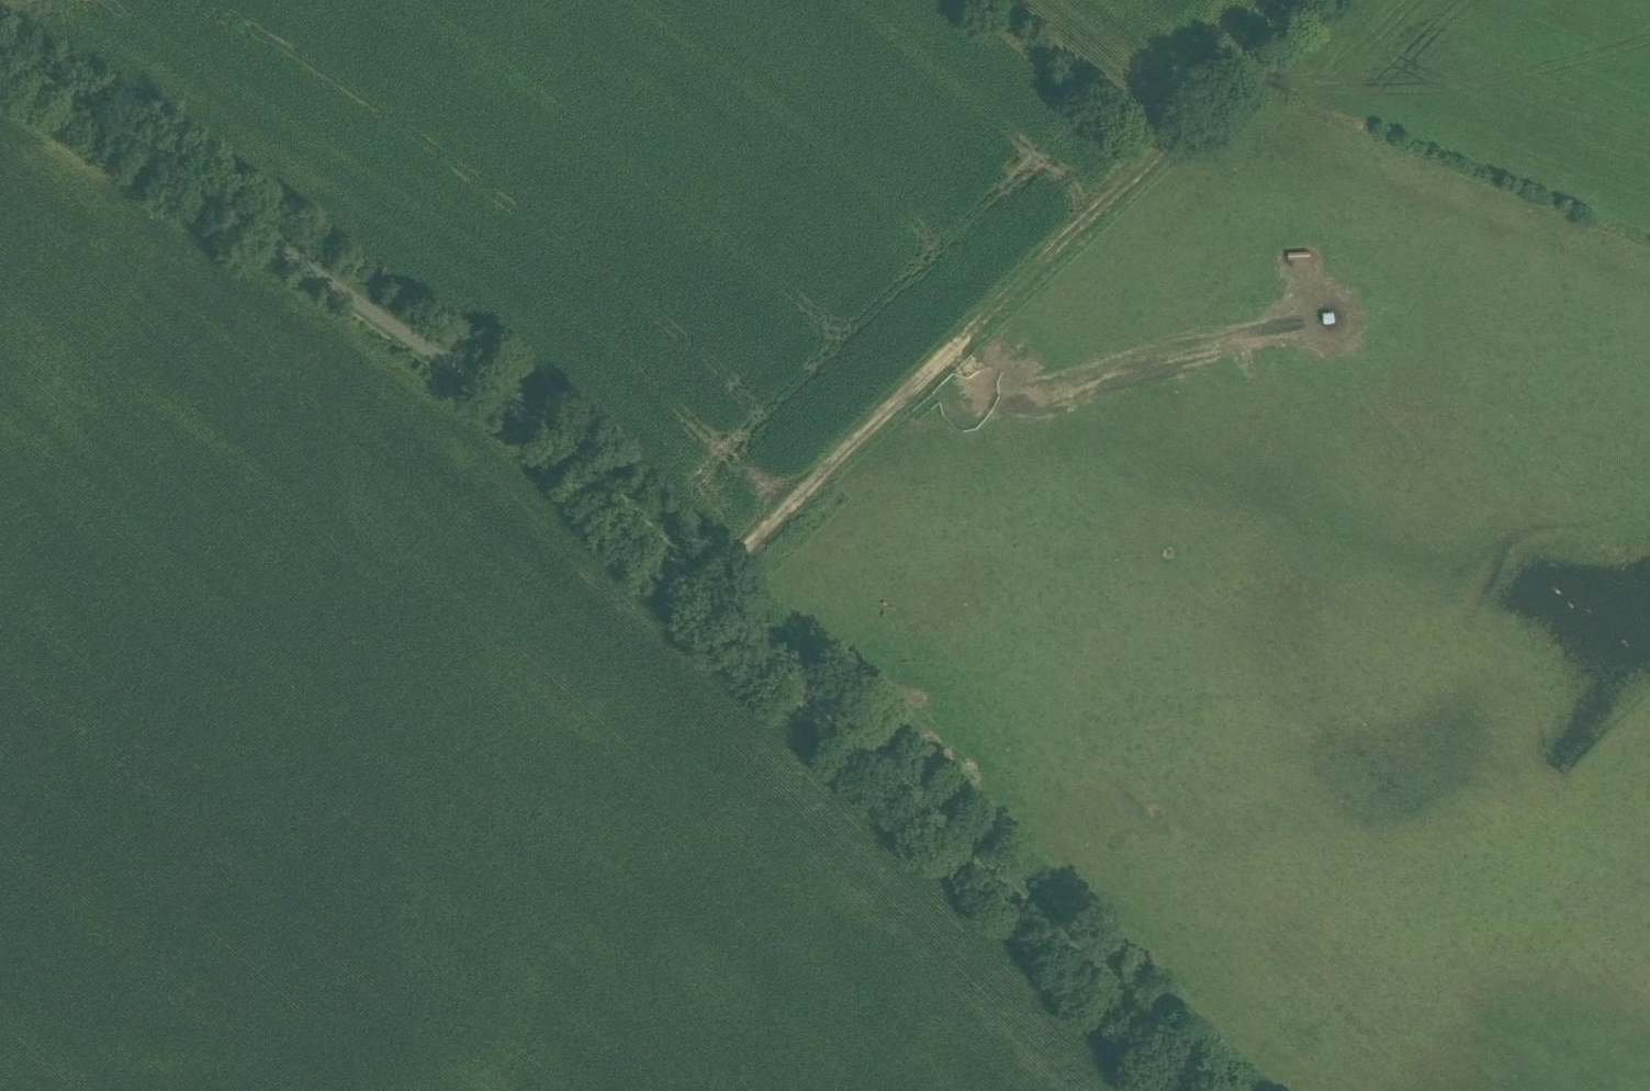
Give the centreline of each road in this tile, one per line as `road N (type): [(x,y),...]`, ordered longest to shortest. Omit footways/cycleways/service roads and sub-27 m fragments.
road 1 (unclassified): [(1192,1090),(490,416),(0,104)]

